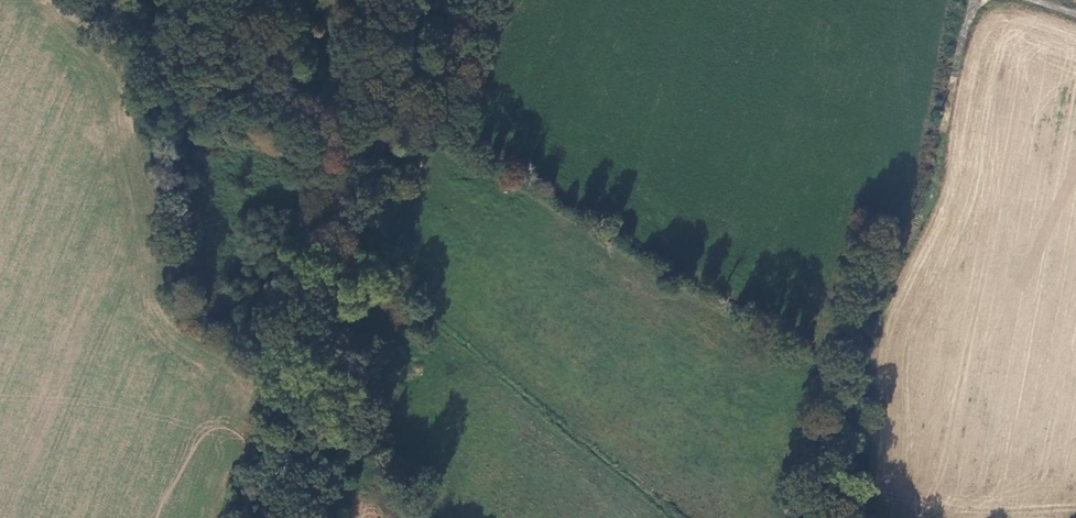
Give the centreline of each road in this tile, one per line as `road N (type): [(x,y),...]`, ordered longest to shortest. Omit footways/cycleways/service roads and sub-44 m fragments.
road 1 (unclassified): [(980,0),(962,37),(925,205),(865,327),(854,517)]

